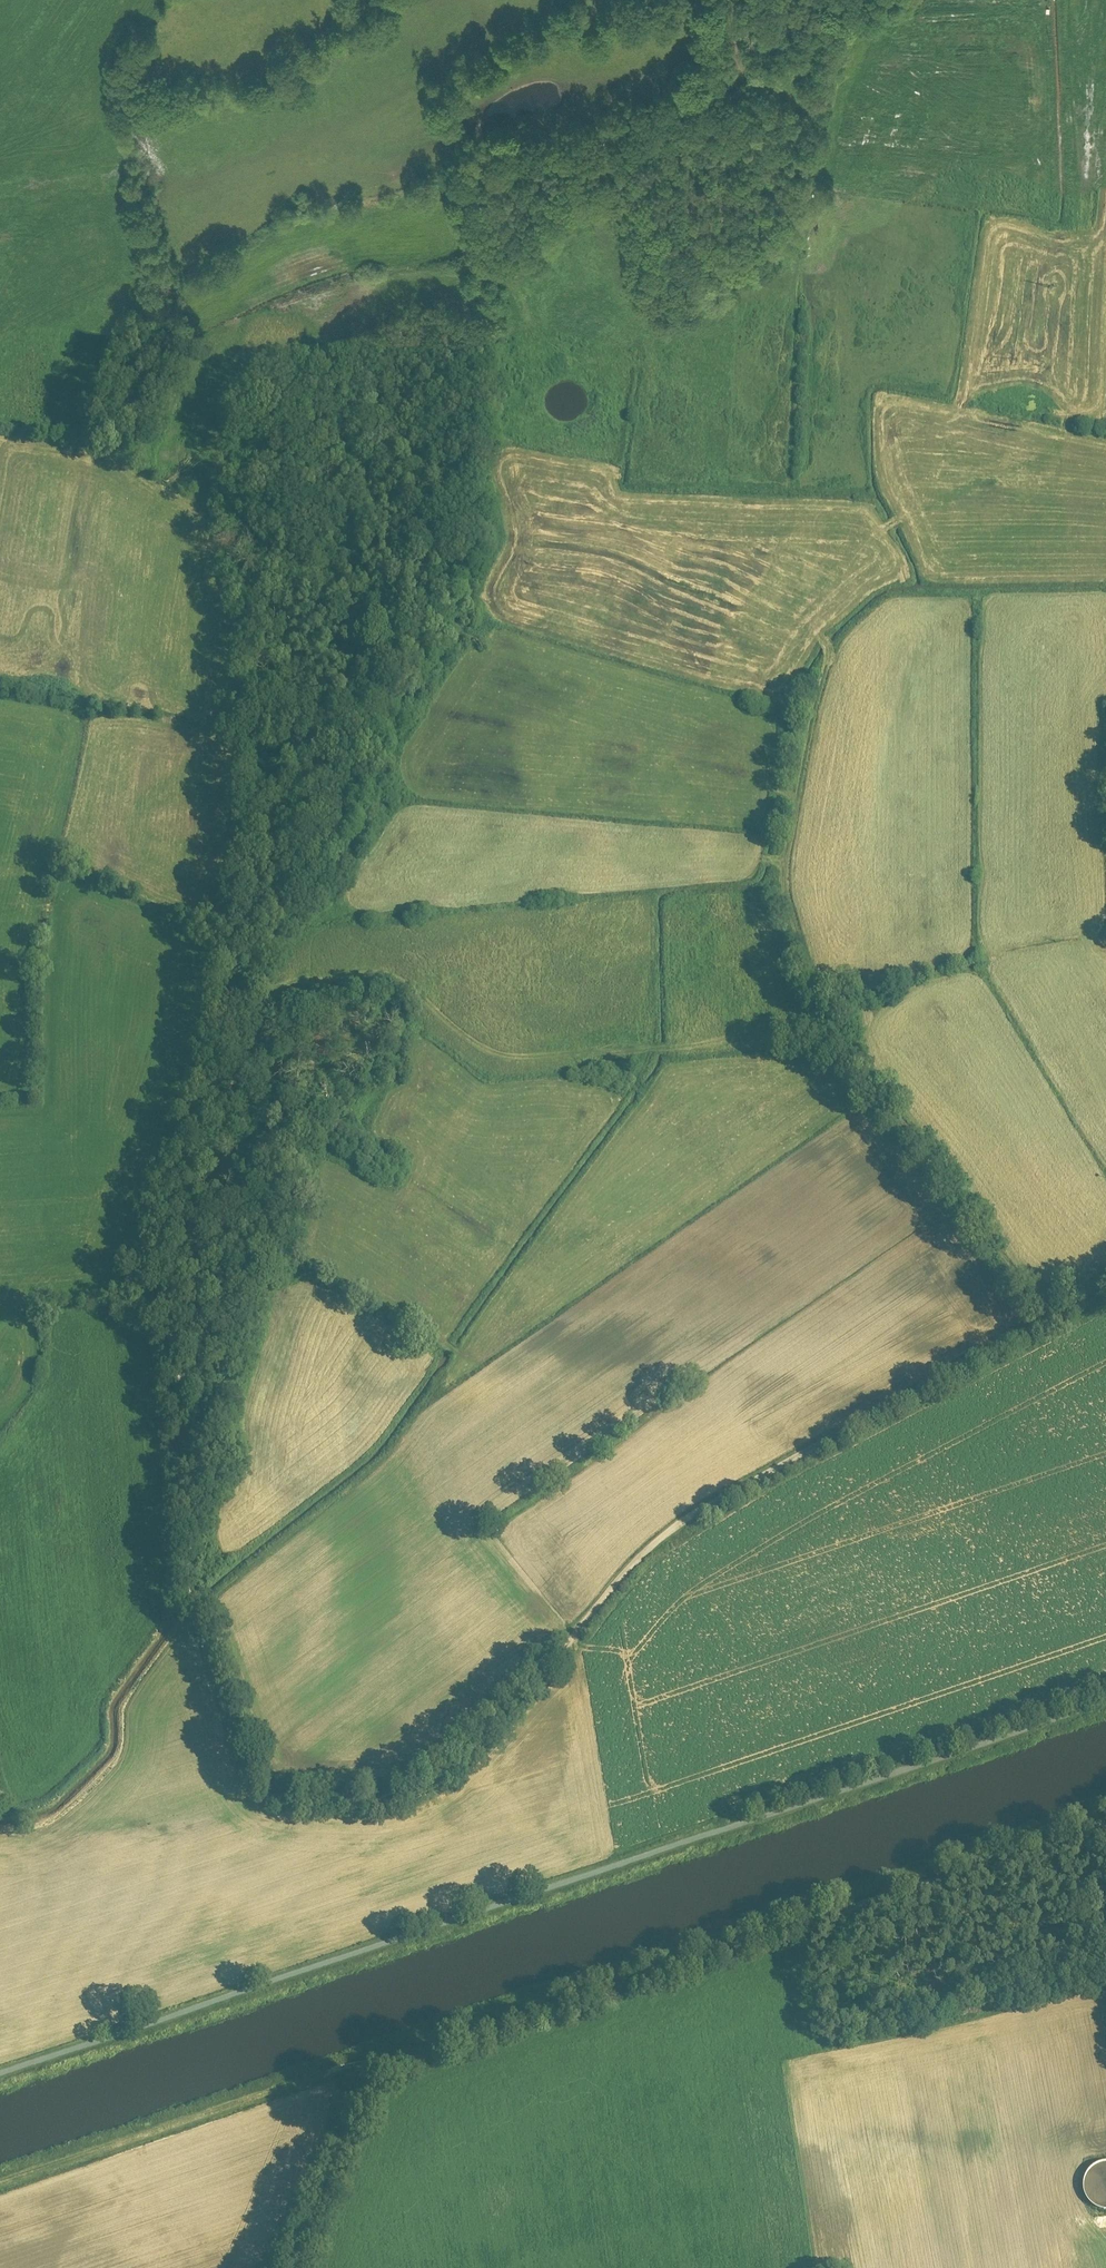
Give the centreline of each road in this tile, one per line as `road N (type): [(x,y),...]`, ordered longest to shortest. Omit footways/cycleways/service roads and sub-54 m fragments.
road 1 (track): [(1105,1288),(675,1526),(464,1758),(380,1808),(266,1798),(243,1786),(196,1610),(191,1422),(161,1303),(186,1196),(242,1093),(261,861),(266,467),(316,410),(455,328),(483,268),(466,212),(588,166),(742,85),(727,0)]
road 2 (track): [(1105,1821),(372,2065),(295,2267)]

